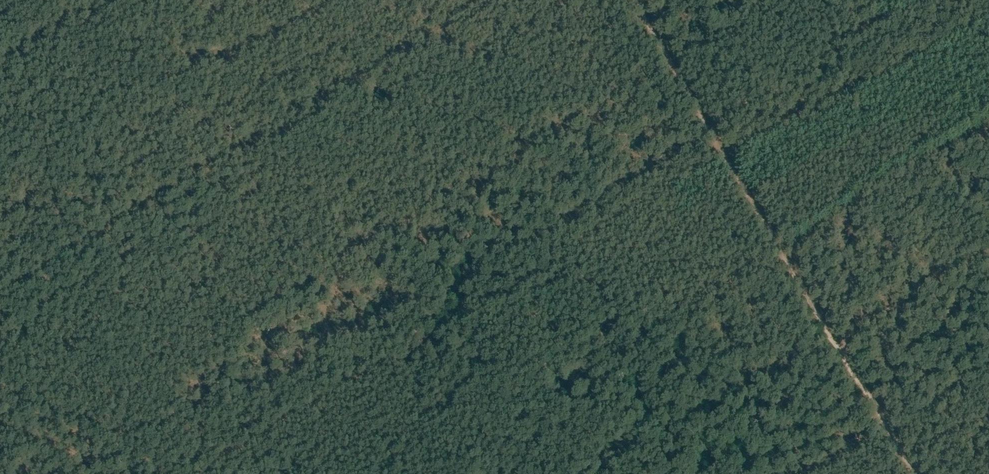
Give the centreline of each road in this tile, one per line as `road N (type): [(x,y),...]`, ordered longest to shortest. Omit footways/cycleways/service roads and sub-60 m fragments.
road 1 (track): [(912,473),(628,0)]
road 2 (track): [(127,473),(0,425)]

